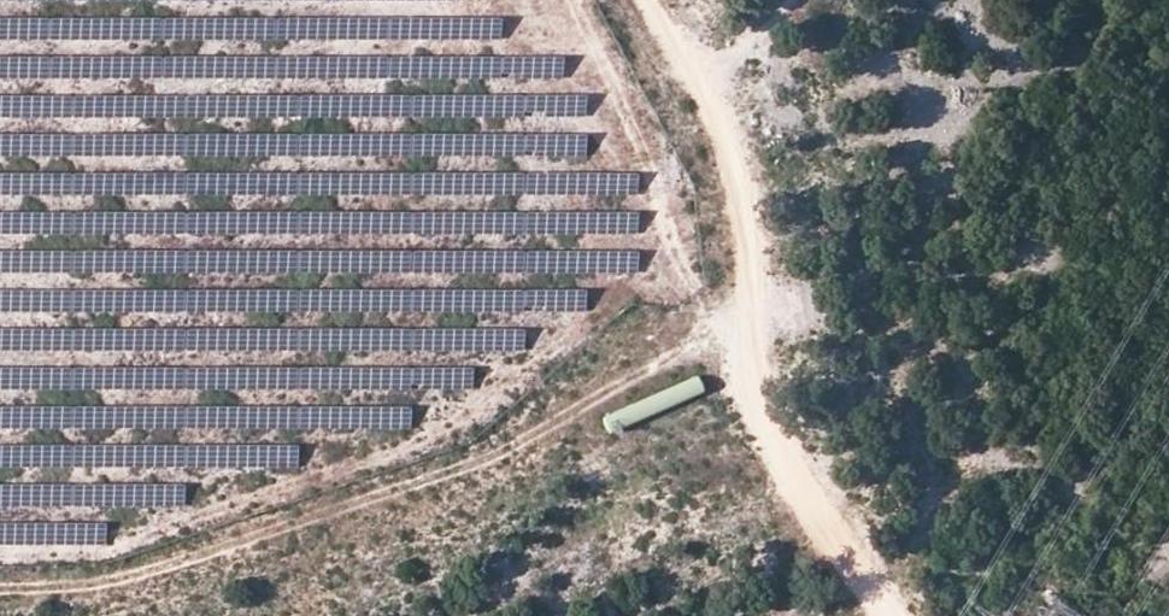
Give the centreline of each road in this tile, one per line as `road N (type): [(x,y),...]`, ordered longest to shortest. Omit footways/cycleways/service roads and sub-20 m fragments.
road 1 (track): [(650,0),(675,40),(725,167),(747,253),(749,355),(771,439),(885,615)]

